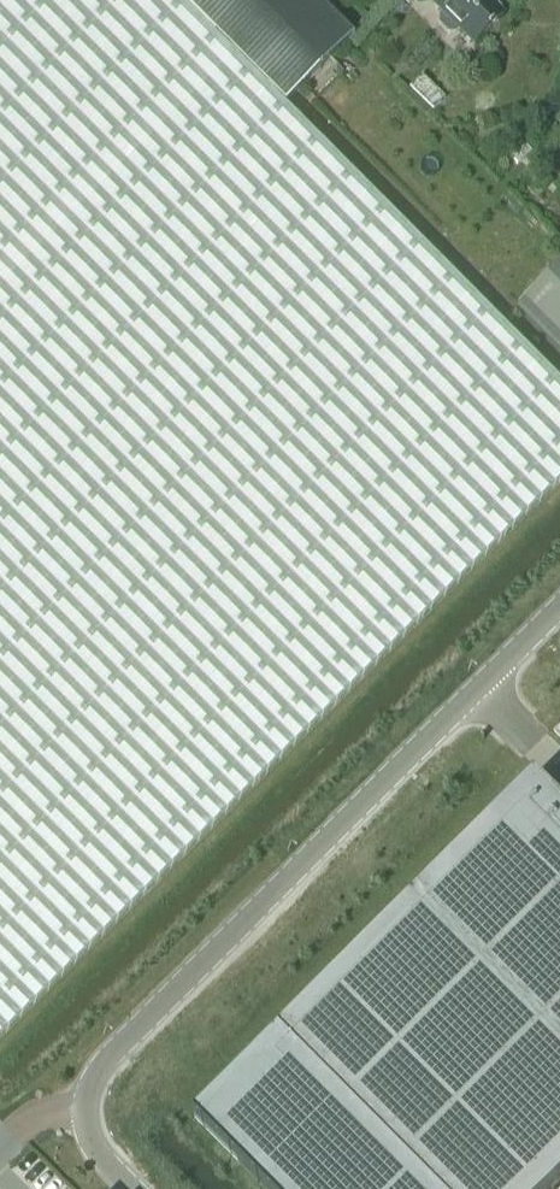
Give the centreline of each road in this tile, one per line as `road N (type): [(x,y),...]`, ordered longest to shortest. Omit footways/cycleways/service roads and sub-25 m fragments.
road 1 (unclassified): [(559,604),(102,1058),(89,1078),(83,1115),(89,1140),(134,1188)]

